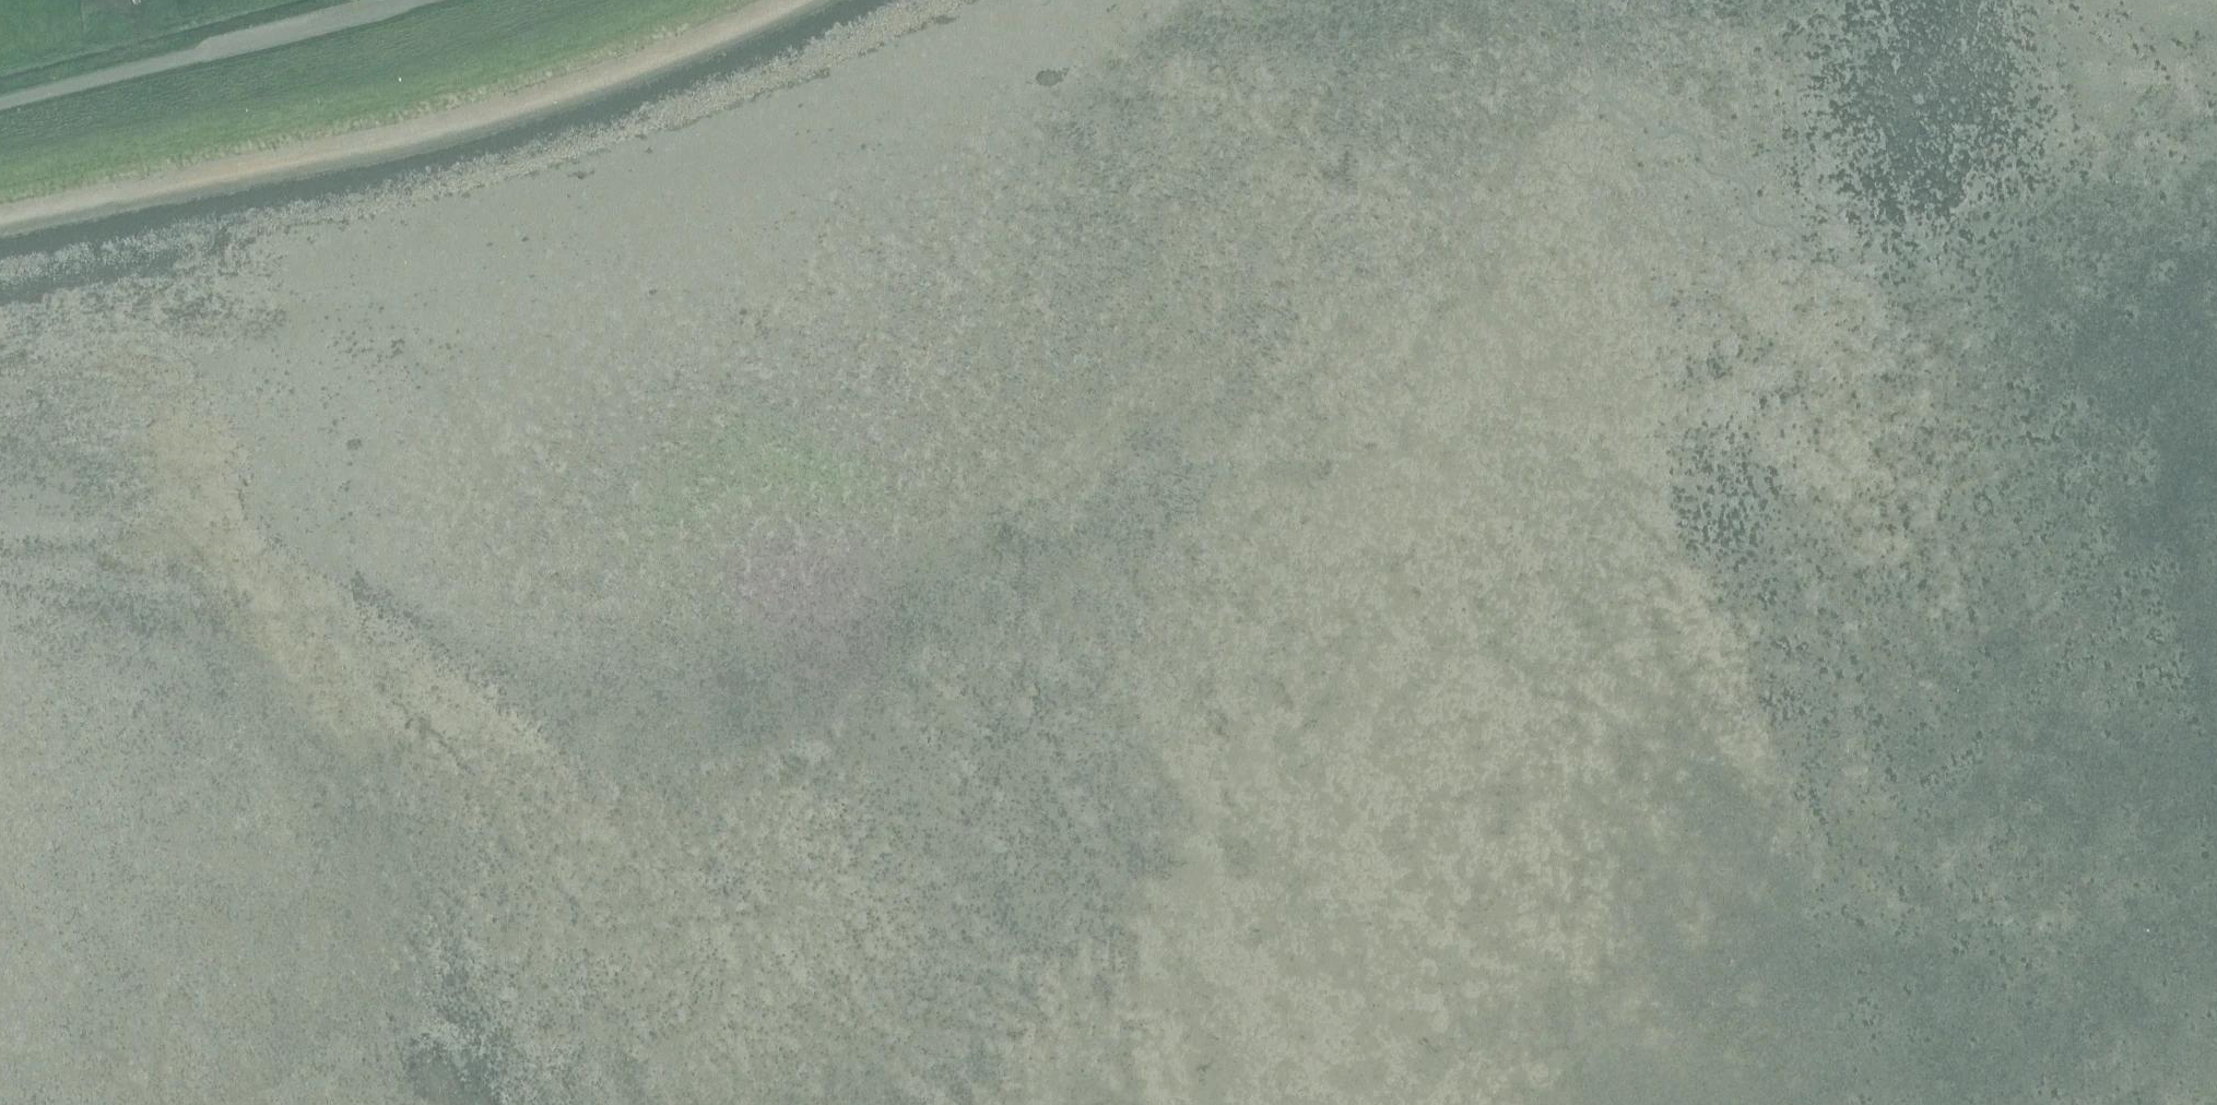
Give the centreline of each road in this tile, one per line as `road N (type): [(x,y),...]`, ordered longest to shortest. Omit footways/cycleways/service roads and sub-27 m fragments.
road 1 (unclassified): [(0,102),(416,0)]

